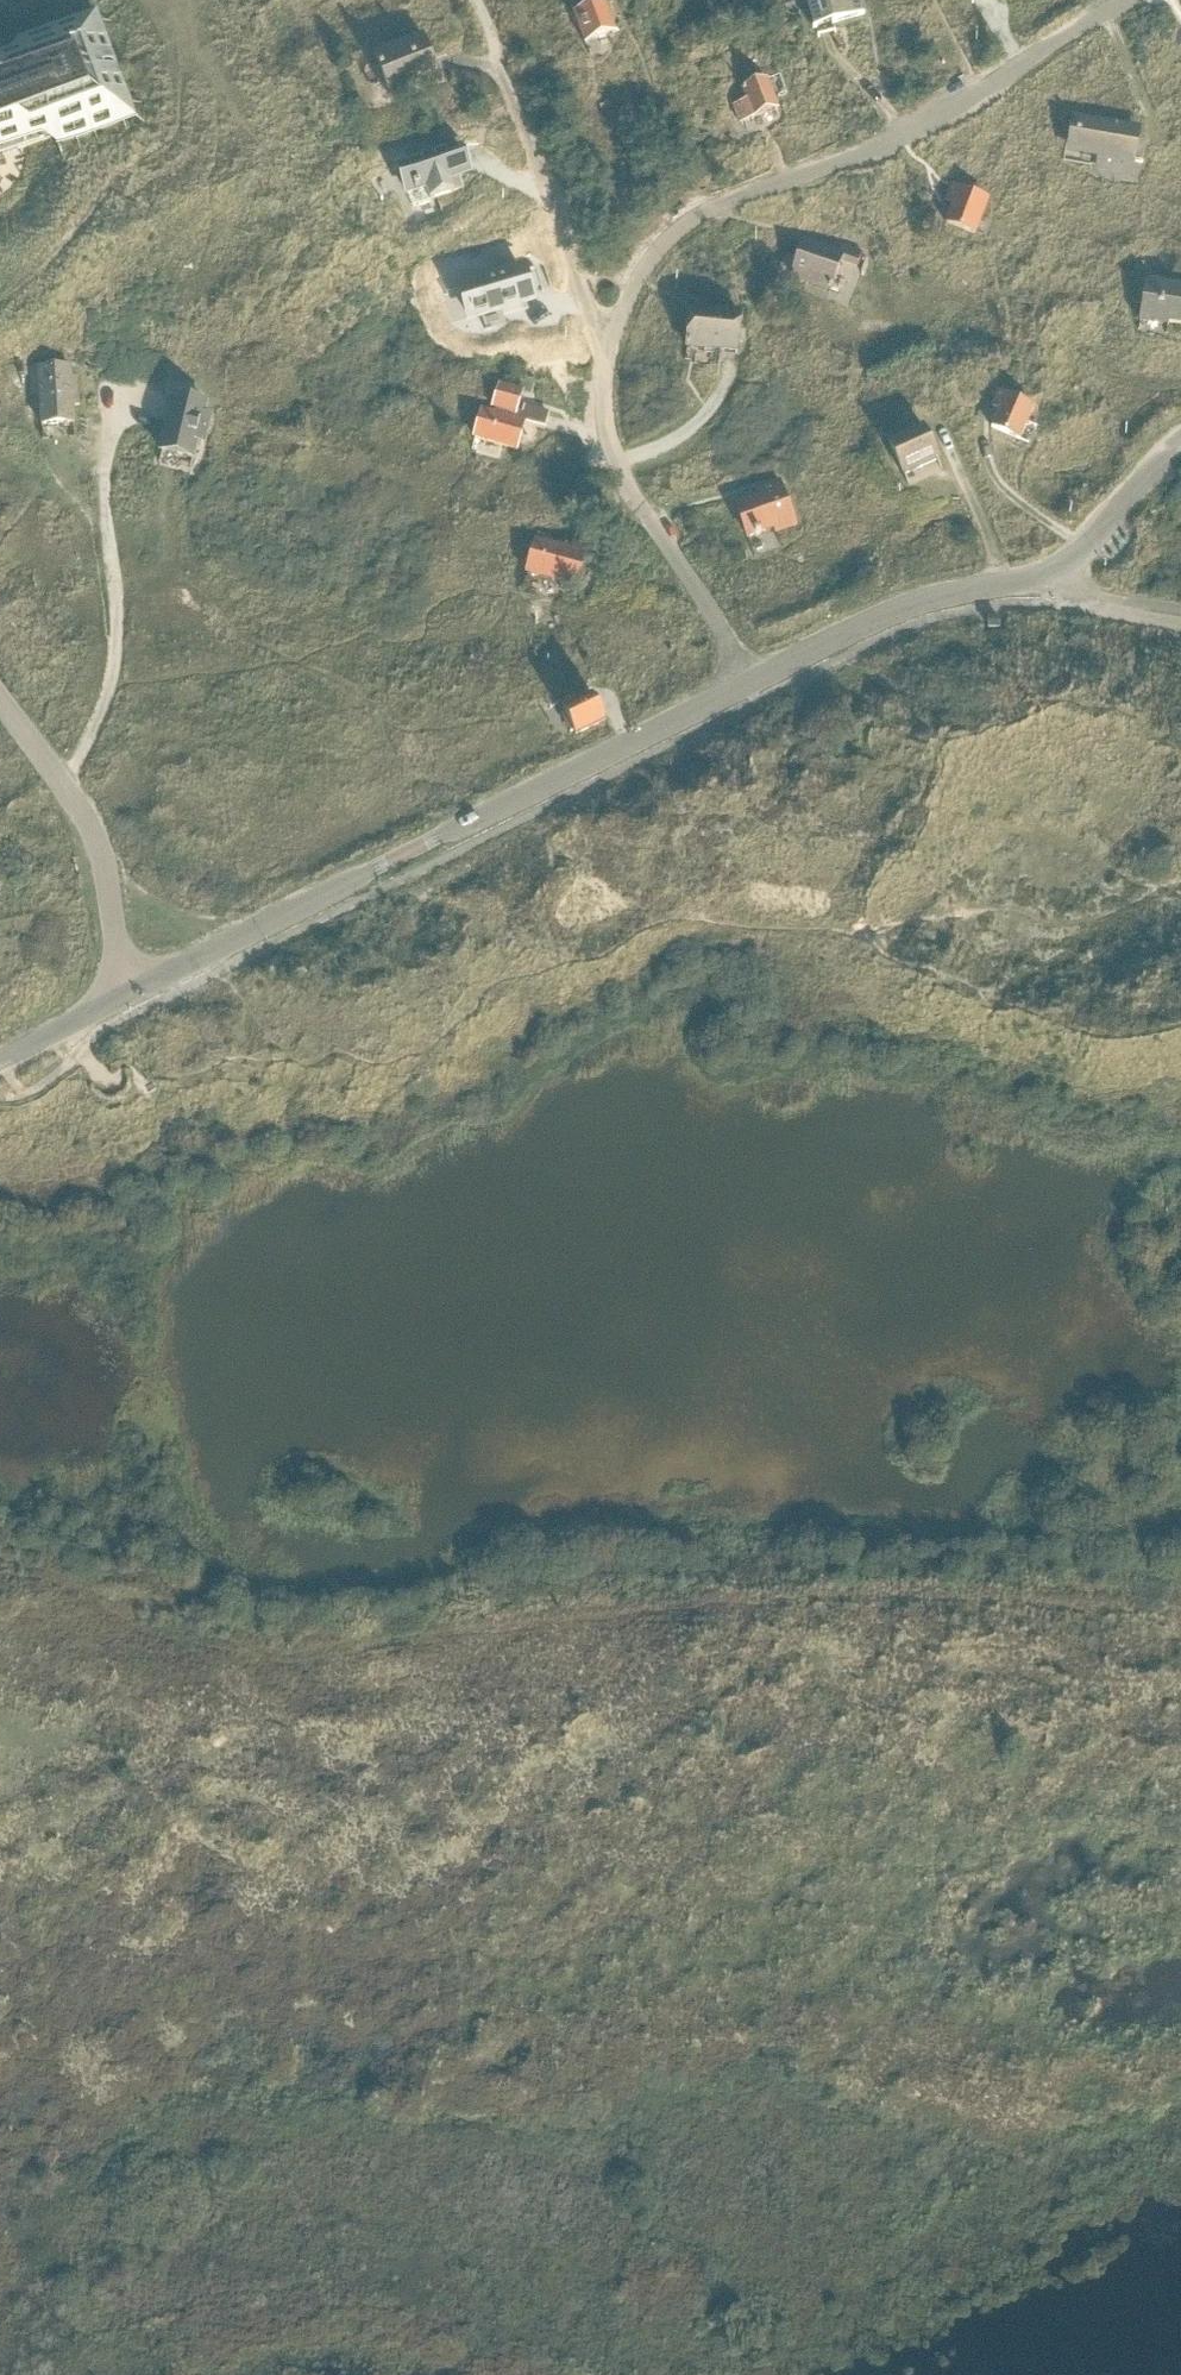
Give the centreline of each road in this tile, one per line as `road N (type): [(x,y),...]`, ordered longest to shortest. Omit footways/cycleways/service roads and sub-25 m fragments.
road 1 (unclassified): [(138,991),(747,687)]
road 2 (residential): [(617,331),(652,261),(692,222),(899,138),(1133,0)]
road 3 (unclassified): [(747,687),(912,607),(1063,569),(1180,442)]
road 4 (residential): [(747,687),(617,466),(602,406),(617,331)]
road 5 (residential): [(617,331),(599,321),(579,289),(475,0)]
road 6 (unclassified): [(138,991),(115,947),(99,845),(0,703)]
road 7 (track): [(146,0),(176,65),(180,108),(173,143),(129,194)]
road 8 (tertiary): [(0,1061),(138,991)]
road 9 (track): [(1063,569),(1091,608),(1180,626)]

